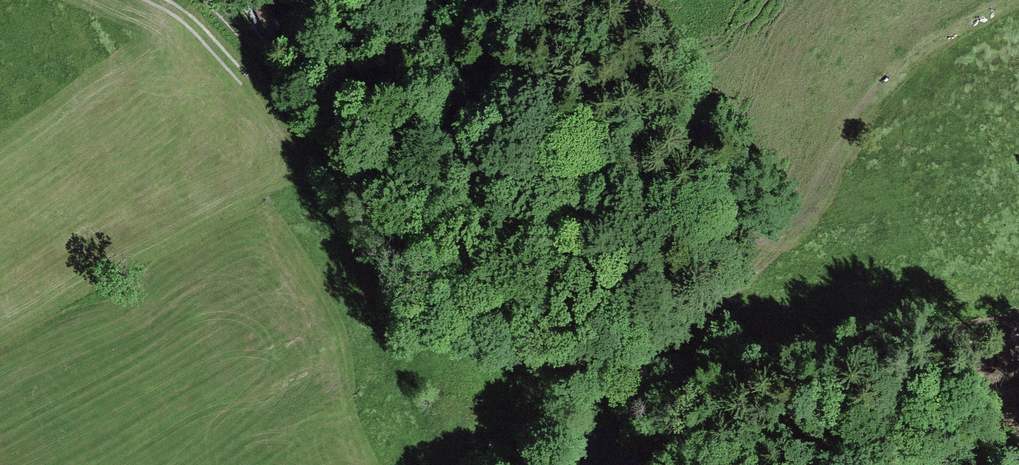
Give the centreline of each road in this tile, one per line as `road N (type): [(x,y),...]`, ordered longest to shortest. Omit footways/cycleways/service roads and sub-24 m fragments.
road 1 (track): [(656,384),(625,393),(583,387),(468,306),(398,235),(213,0)]
road 2 (track): [(1018,316),(725,379),(656,384)]
road 3 (track): [(838,155),(782,249),(656,384)]
road 4 (track): [(250,81),(161,0)]

